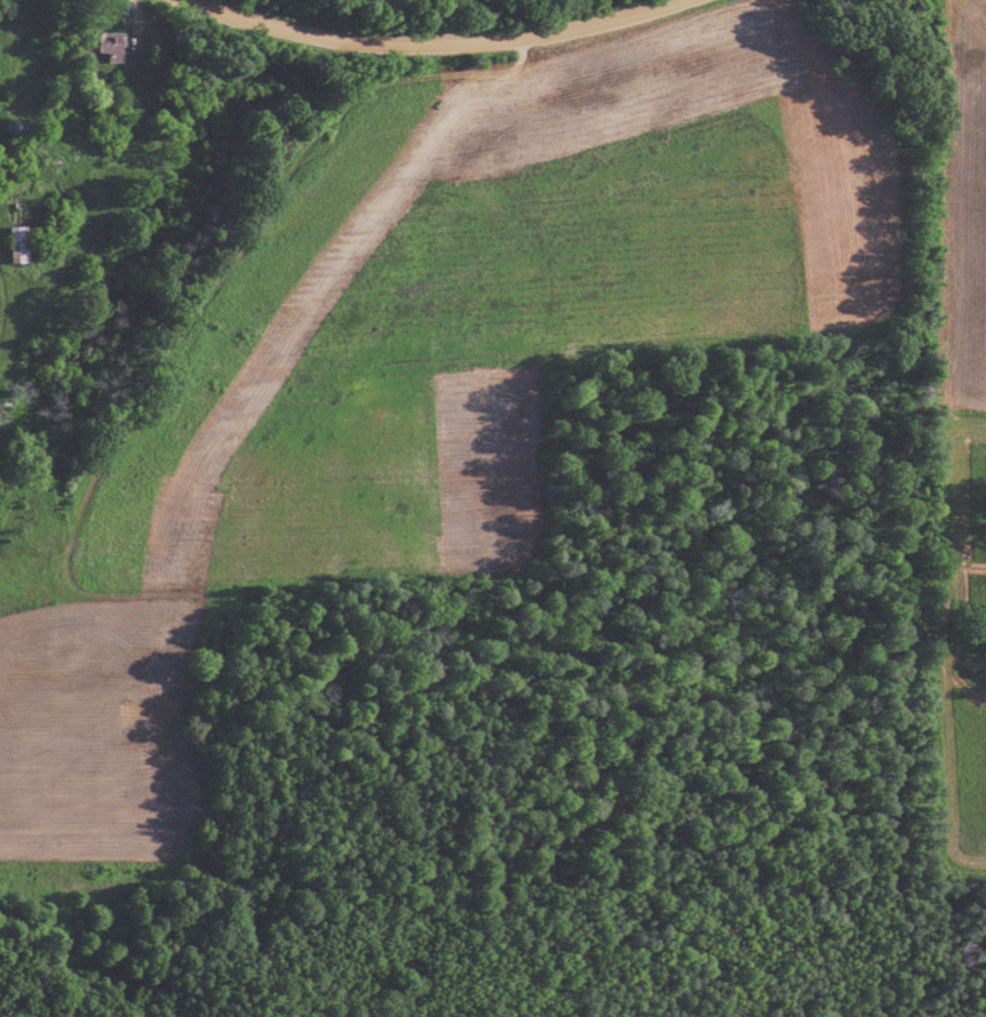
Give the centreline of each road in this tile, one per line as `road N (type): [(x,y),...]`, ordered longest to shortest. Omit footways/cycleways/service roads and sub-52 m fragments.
road 1 (residential): [(690,0),(612,26),(473,46),(322,44),(188,0)]

